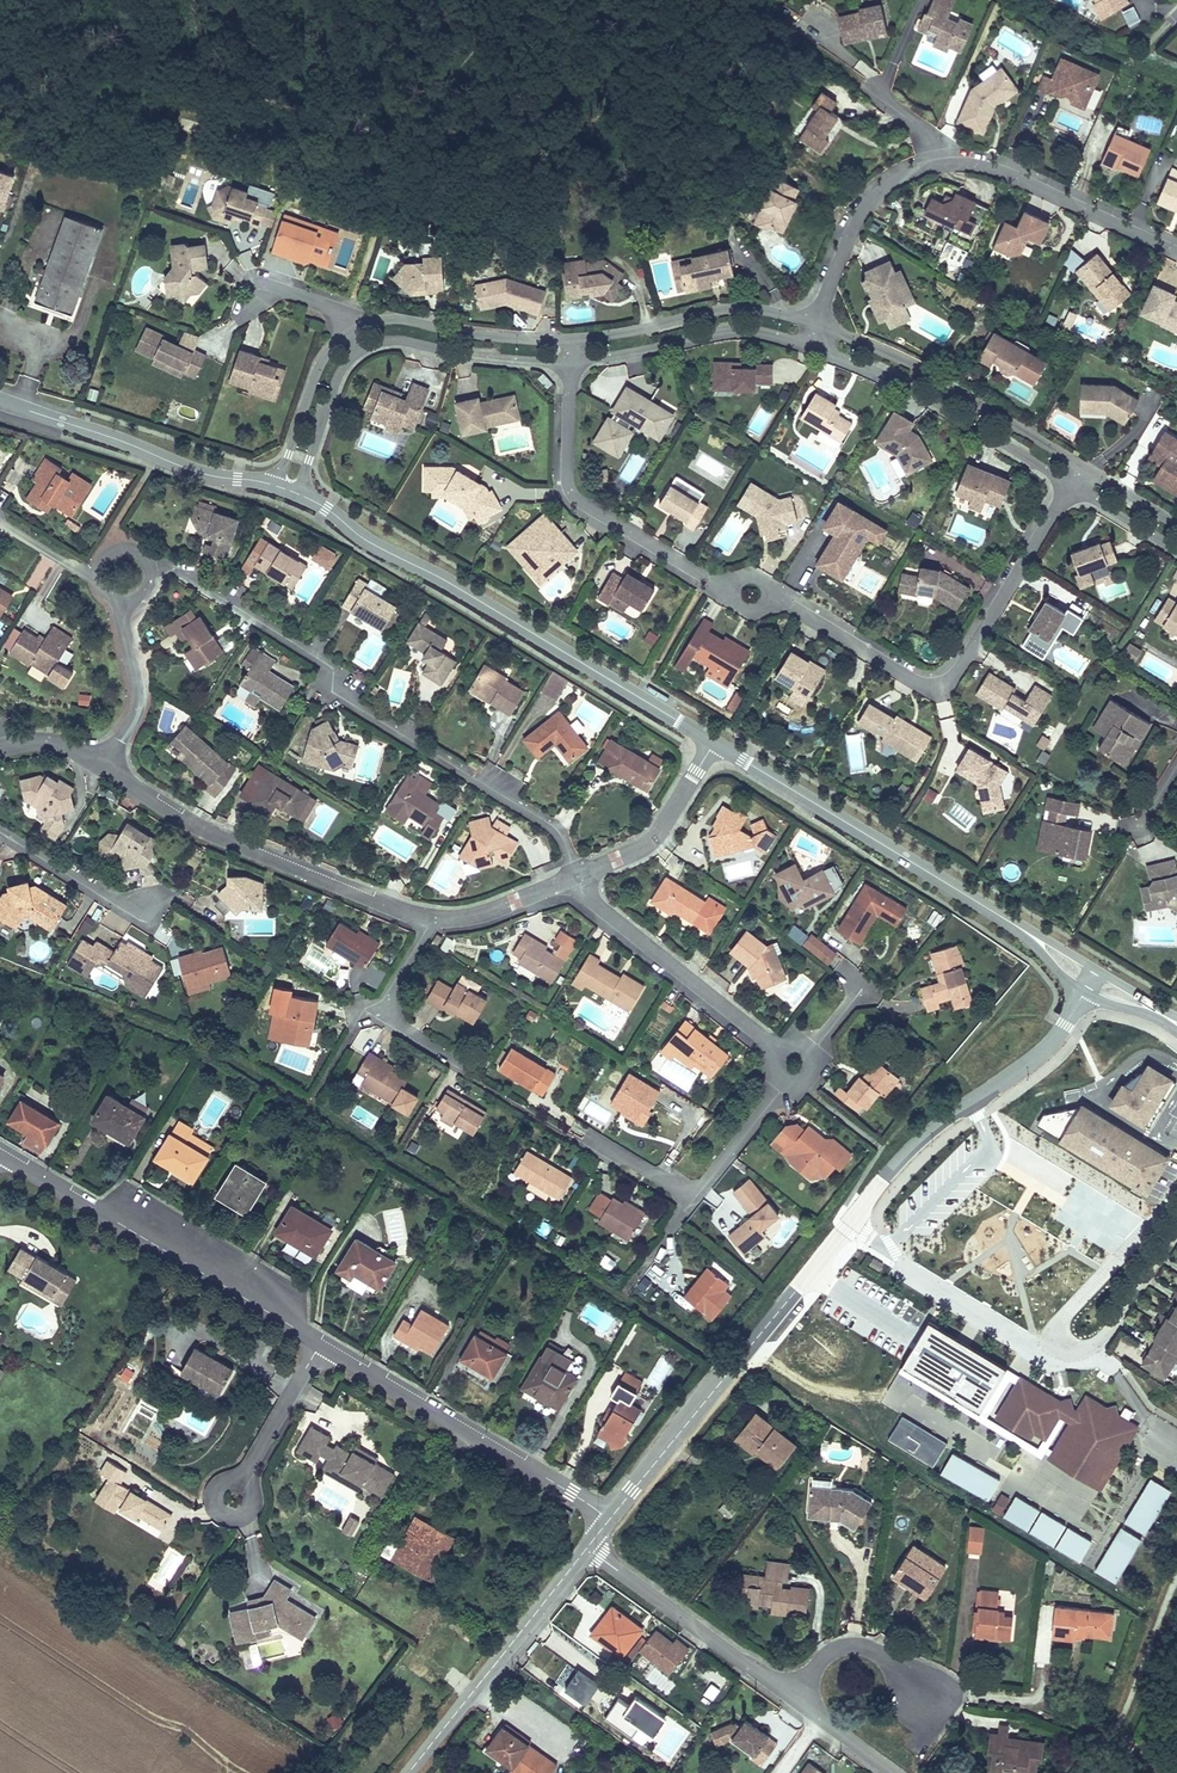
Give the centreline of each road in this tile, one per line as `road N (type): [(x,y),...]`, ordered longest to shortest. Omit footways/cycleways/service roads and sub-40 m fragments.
road 1 (residential): [(1070,485),(951,680),(918,684),(795,606),(708,579),(572,495),(571,362)]
road 2 (tertiary): [(1084,993),(1043,1052),(901,1158),(609,1520)]
road 3 (residential): [(576,875),(553,826),(338,696),(326,664),(178,571),(149,569)]
road 4 (tertiary): [(300,495),(715,743)]
road 5 (residential): [(1176,1185),(1058,1328),(1064,1354),(1093,1350),(1176,1235)]
road 6 (residential): [(0,1156),(318,1346)]
road 7 (residential): [(432,919),(205,833),(102,769)]
road 8 (residential): [(318,1346),(609,1520)]
road 9 (tertiary): [(715,743),(1001,917)]
road 10 (residential): [(1081,467),(899,358),(817,326)]
road 11 (residential): [(810,346),(904,384),(1070,485)]
road 12 (residential): [(576,875),(590,899),(798,1066)]
road 13 (residential): [(798,1066),(694,1199),(589,1136)]
road 14 (tertiary): [(0,400),(186,469),(275,486)]
road 15 (tertiary): [(587,1548),(408,1772)]
road 16 (residential): [(587,1548),(792,1698)]
road 17 (residential): [(943,165),(1005,174),(1176,255)]
road 18 (residential): [(817,326),(722,310),(571,340)]
road 19 (residential): [(571,362),(731,331),(810,346)]
road 20 (residential): [(571,340),(394,320),(351,333)]
road 21 (residential): [(817,326),(846,240),(868,204),(898,179),(943,165)]
road 22 (residential): [(361,351),(397,341),(472,356),(571,362)]
road 23 (residential): [(715,743),(652,840),(576,875)]
road 24 (residential): [(432,919),(395,985),(392,1009),(406,1029),(463,1065)]
road 25 (residential): [(928,1704),(895,1666),(849,1647),(834,1651),(792,1698)]
road 26 (residential): [(102,769),(137,707),(122,602)]
road 27 (residential): [(318,1346),(233,1499)]
road 28 (residential): [(351,333),(319,367),(275,486)]
road 29 (residential): [(151,910),(108,901),(0,833)]
road 30 (residential): [(1158,1137),(1105,1110),(1099,1098),(1142,1057),(1176,1065)]
road 31 (residential): [(300,495),(338,376),(361,351)]
road 32 (residential): [(576,875),(492,911),(432,919)]
road 33 (residential): [(1070,485),(1176,550)]

